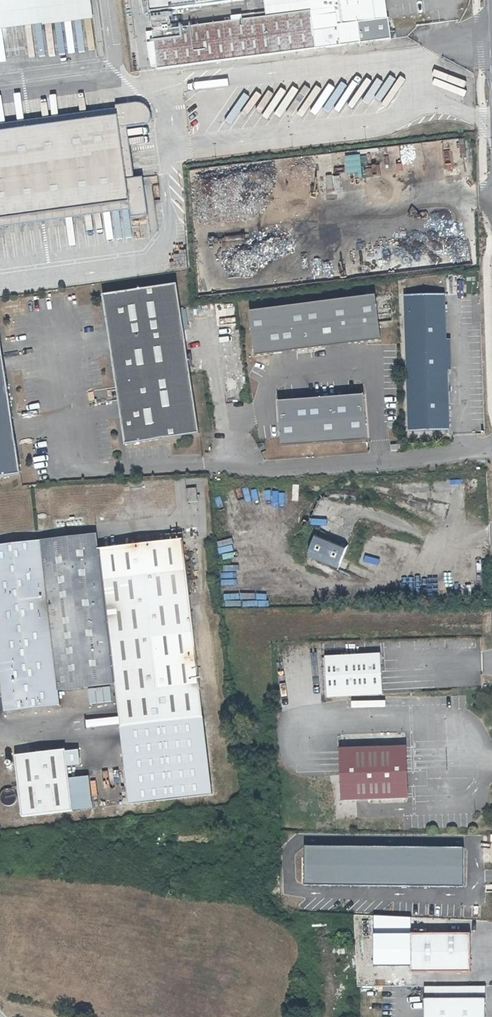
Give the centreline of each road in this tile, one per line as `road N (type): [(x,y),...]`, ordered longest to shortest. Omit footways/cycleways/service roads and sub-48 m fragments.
road 1 (residential): [(491,447),(268,470),(223,459),(78,470)]

